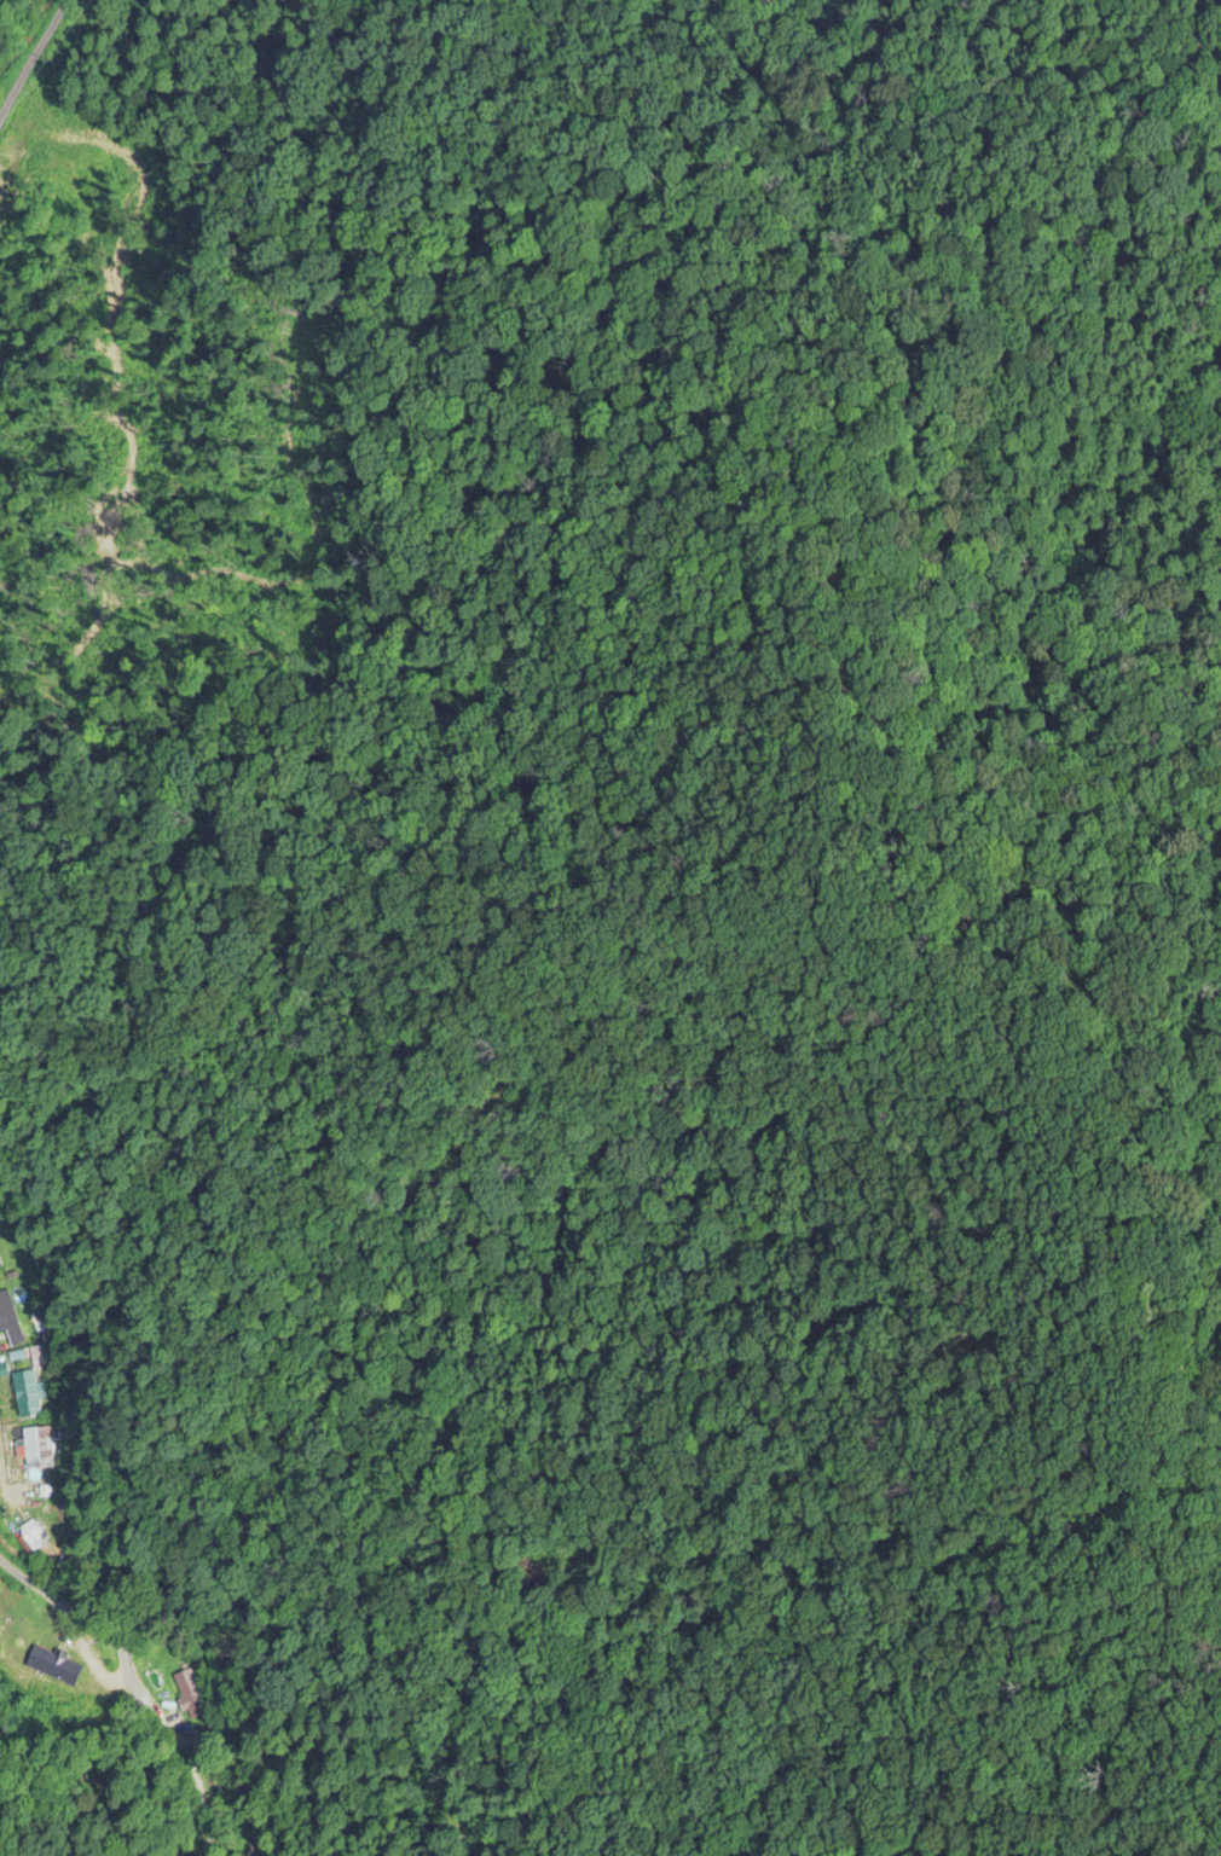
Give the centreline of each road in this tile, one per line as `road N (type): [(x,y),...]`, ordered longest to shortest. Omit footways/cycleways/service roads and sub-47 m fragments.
road 1 (residential): [(0,135),(81,0)]

